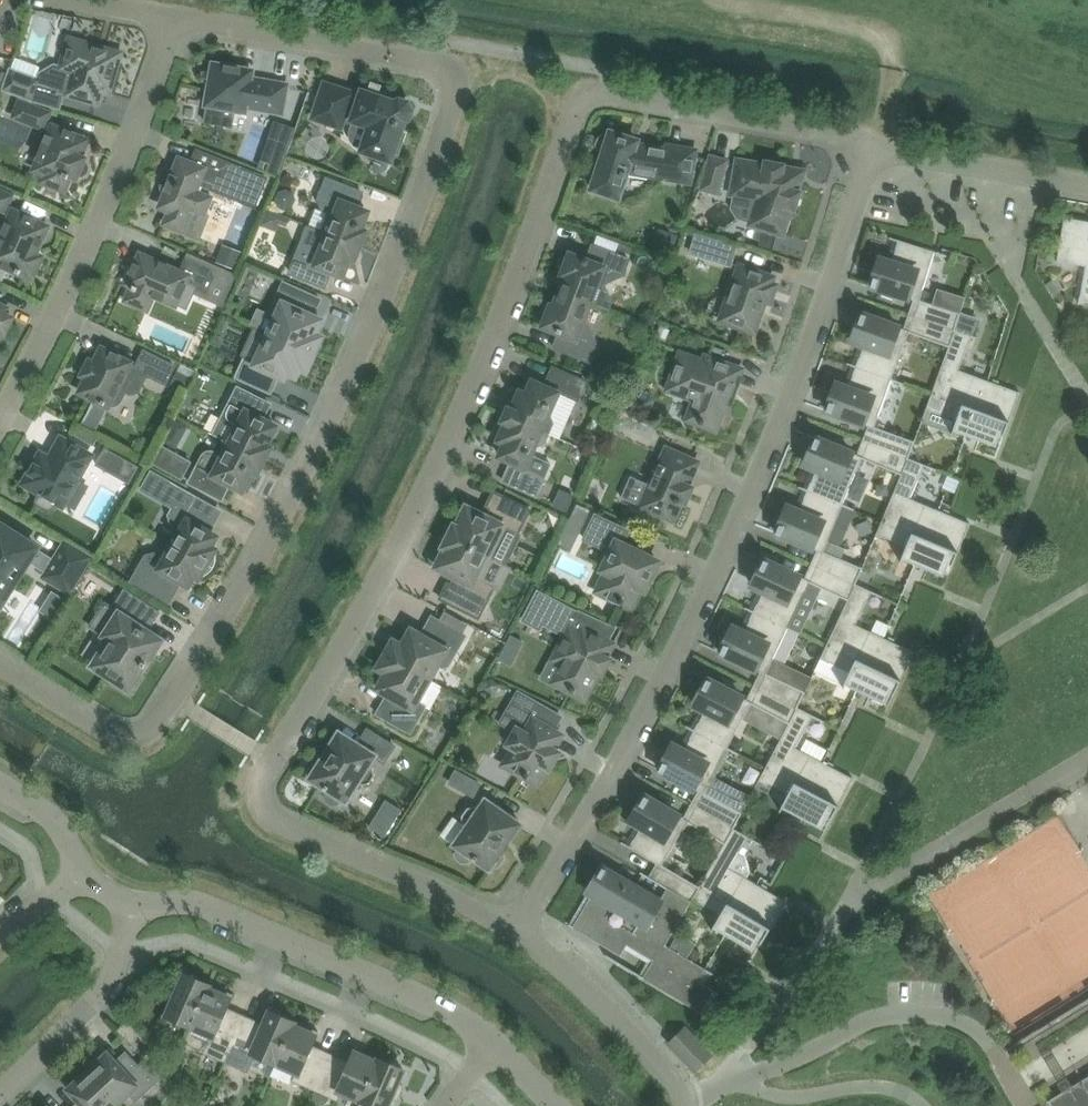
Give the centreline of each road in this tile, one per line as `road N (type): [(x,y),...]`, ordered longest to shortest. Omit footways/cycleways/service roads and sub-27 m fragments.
road 1 (residential): [(509,918),(277,806),(265,766),(439,440),(515,266),(576,98),(613,94)]
road 2 (residential): [(509,918),(598,784),(708,577),(796,369),(873,145)]
road 3 (residential): [(138,737),(163,712),(313,435),(362,326),(450,94),(438,57)]
road 4 (residential): [(0,424),(108,199),(172,20)]
road 5 (tertiary): [(493,1041),(414,988),(228,914),(134,902)]
road 6 (residential): [(172,20),(438,57)]
road 7 (residential): [(873,145),(613,94)]
road 8 (residential): [(679,1105),(673,1070),(586,972),(509,918)]
road 9 (residential): [(0,1096),(109,984),(134,902)]
road 10 (residential): [(1087,185),(873,145)]
road 11 (residential): [(138,737),(0,649)]
road 12 (tertiary): [(87,872),(43,808),(0,781)]

